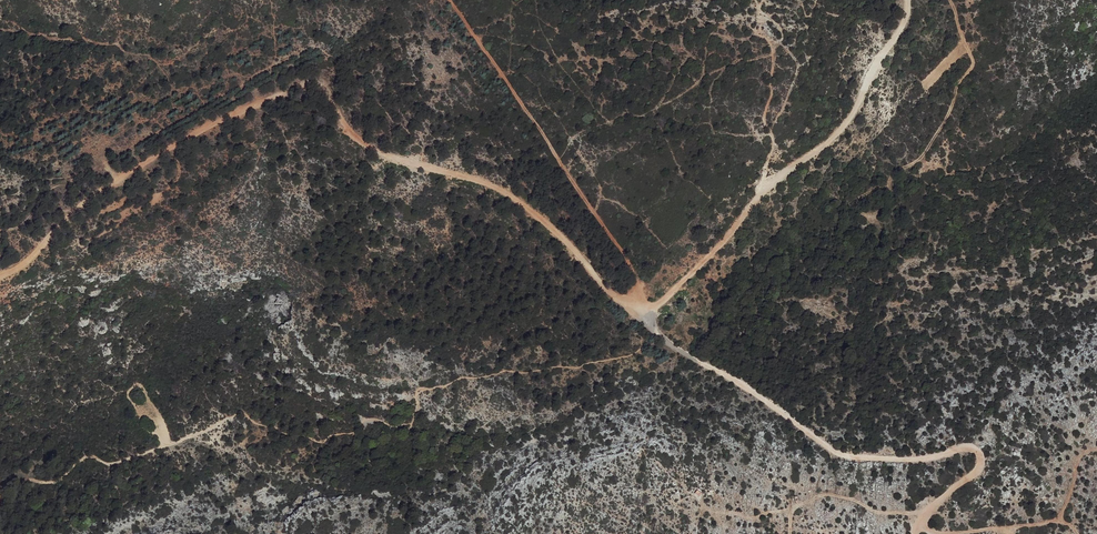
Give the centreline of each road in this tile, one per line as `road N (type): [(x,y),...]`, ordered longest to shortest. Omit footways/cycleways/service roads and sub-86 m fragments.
road 1 (track): [(916,533),(921,519),(981,464),(974,449),(913,458),(842,454),(658,335),(552,227),(491,184),(362,145),(326,89),(312,83),(246,107),(108,182),(0,275)]
road 2 (track): [(908,0),(902,33),(871,73),(859,109),(833,141),(764,191),(646,320)]
road 3 (track): [(870,216),(858,201),(926,153),(972,69),(949,0)]
road 4 (track): [(231,418),(128,459),(109,464),(89,456),(61,480),(24,482),(0,500)]

